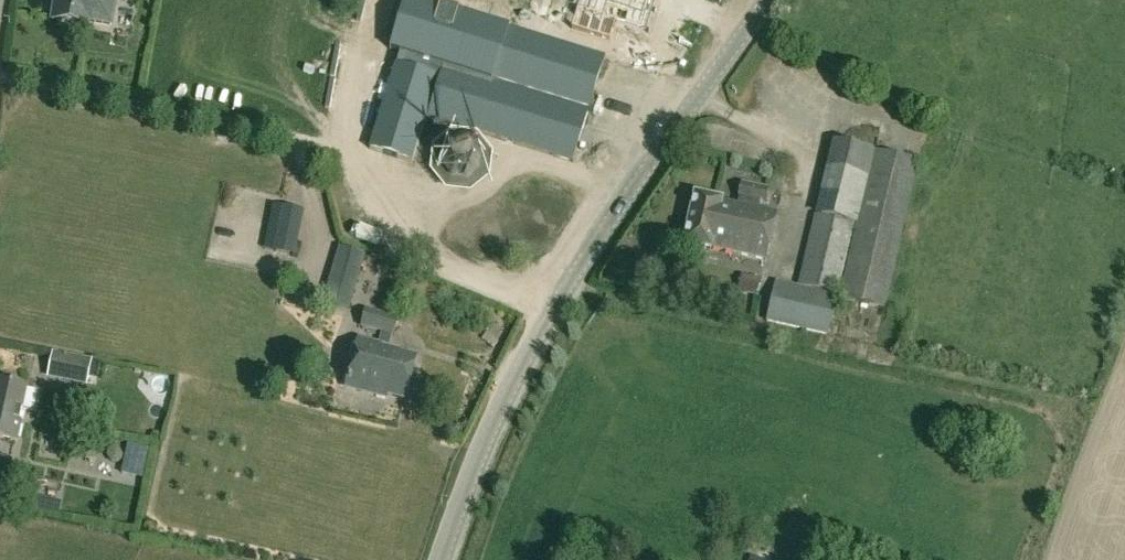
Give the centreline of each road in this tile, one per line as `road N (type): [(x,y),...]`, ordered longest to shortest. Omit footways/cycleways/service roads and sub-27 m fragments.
road 1 (tertiary): [(443,559),(501,410),(548,318),(767,0)]

